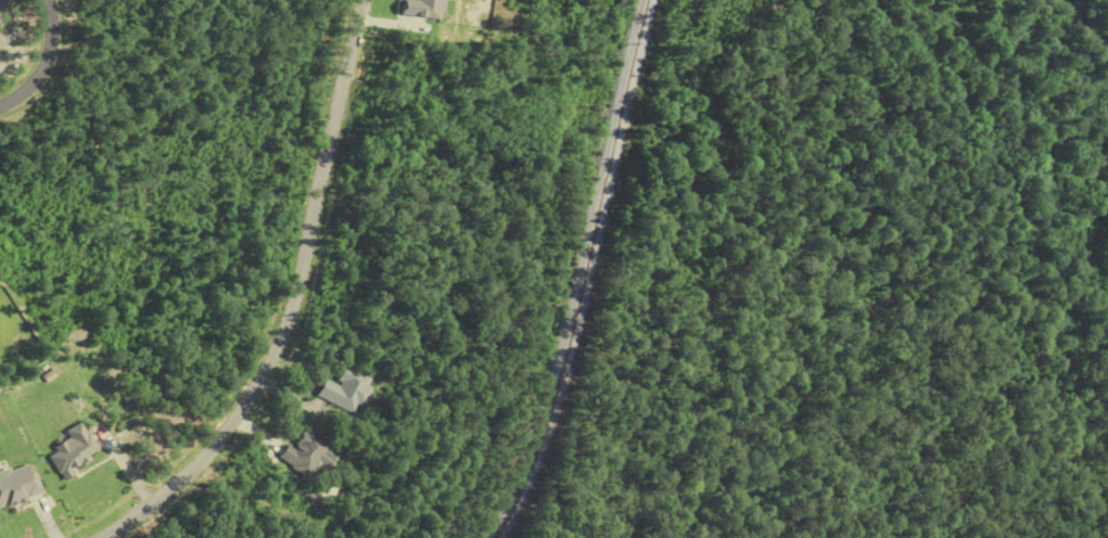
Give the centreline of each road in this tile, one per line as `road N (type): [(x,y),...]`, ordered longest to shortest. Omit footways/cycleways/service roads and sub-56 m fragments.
road 1 (residential): [(370,0),(311,259),(286,329),(254,392),(192,471),(109,537)]
road 2 (residential): [(44,0),(44,63),(25,93),(0,107)]

